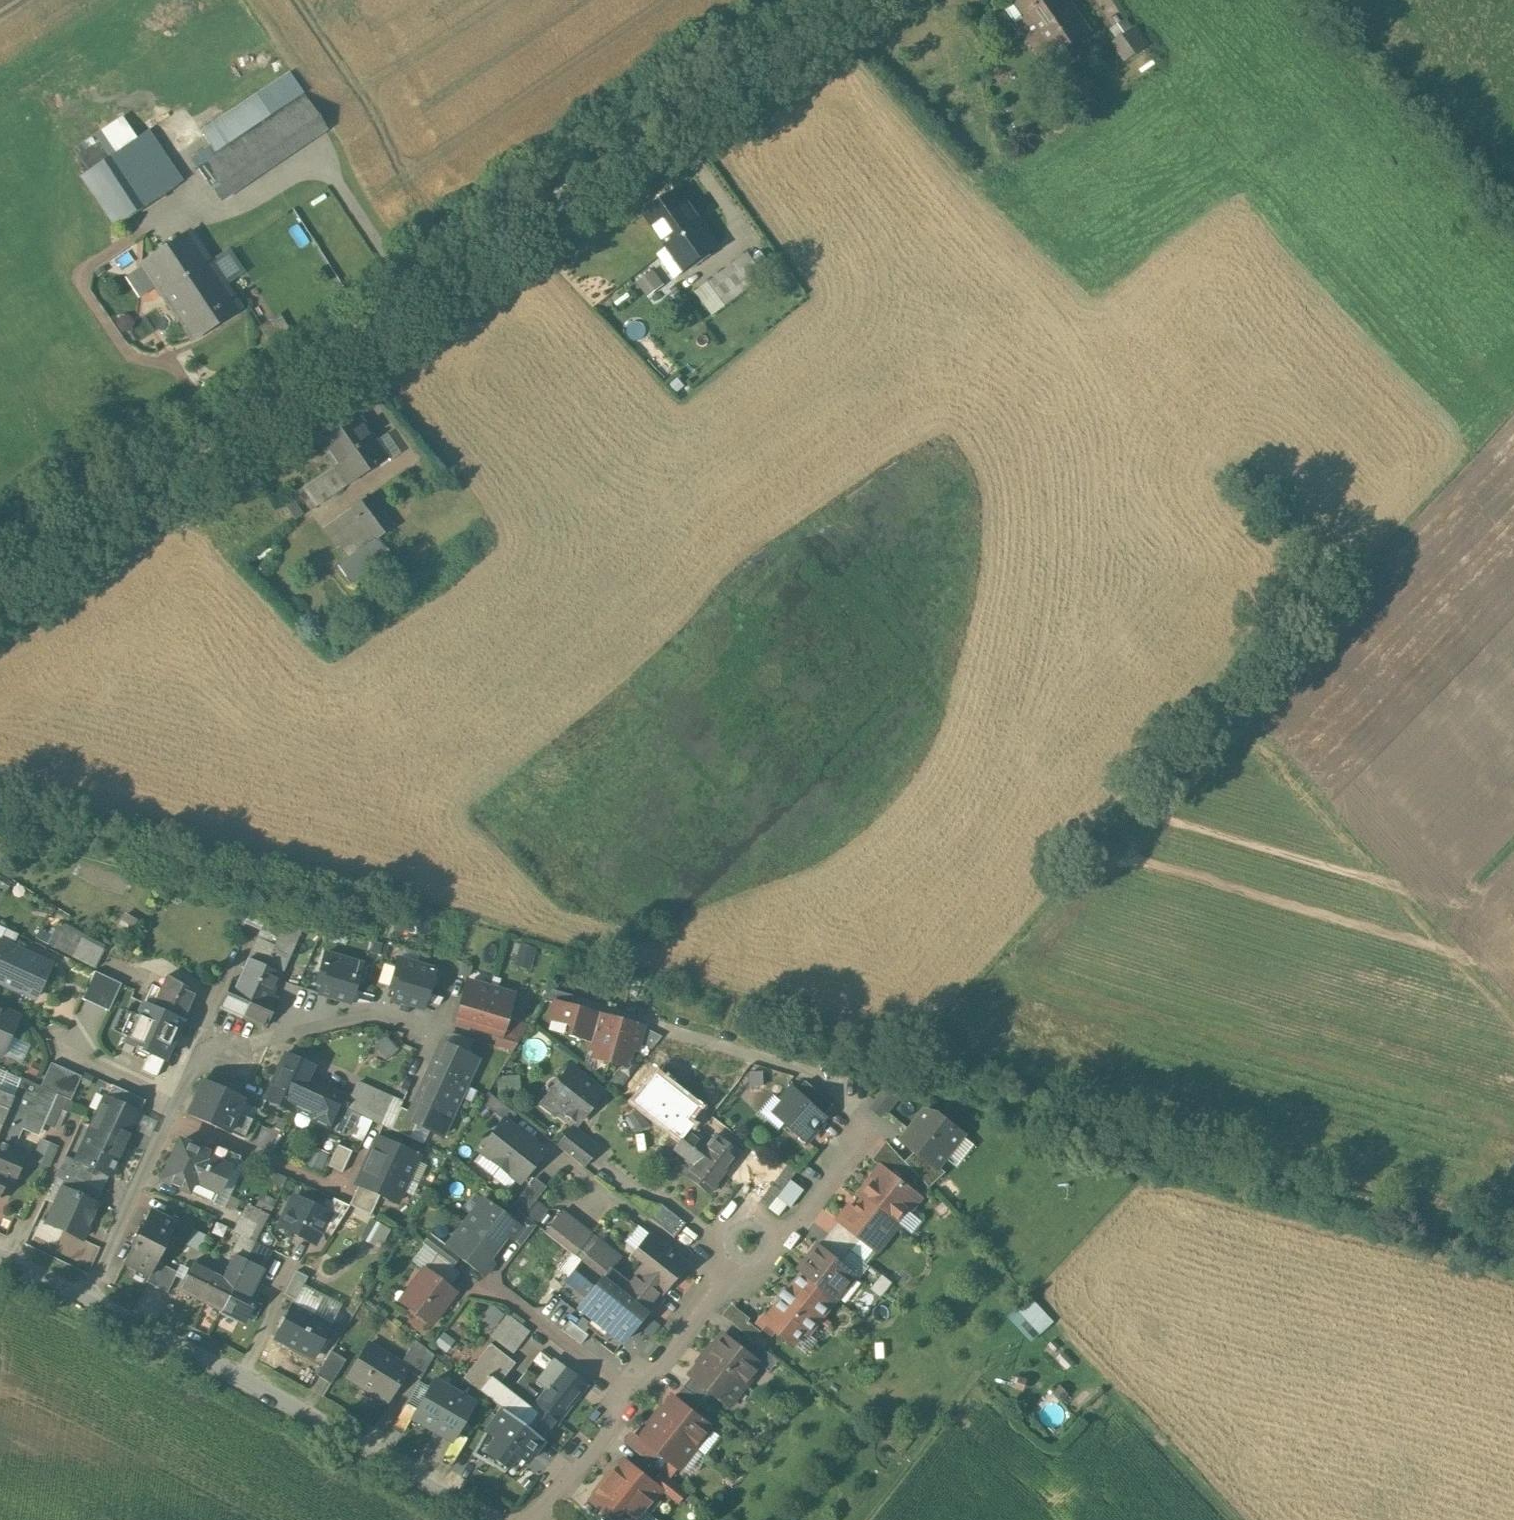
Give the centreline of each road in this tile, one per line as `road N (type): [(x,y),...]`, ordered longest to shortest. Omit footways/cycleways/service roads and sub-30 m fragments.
road 1 (unclassified): [(0,578),(855,0)]
road 2 (residential): [(638,1396),(722,1287),(791,1231),(867,1137),(838,1080),(655,1024)]
road 3 (residential): [(496,1519),(86,1296)]
road 4 (residential): [(171,1120),(212,1028),(249,1044),(368,1015),(385,1019),(432,1033),(409,1086)]
road 5 (residential): [(86,1296),(171,1120)]
road 6 (residential): [(638,1396),(488,1284)]
road 7 (residential): [(171,1120),(343,1190)]
road 8 (residential): [(537,1519),(638,1396)]

